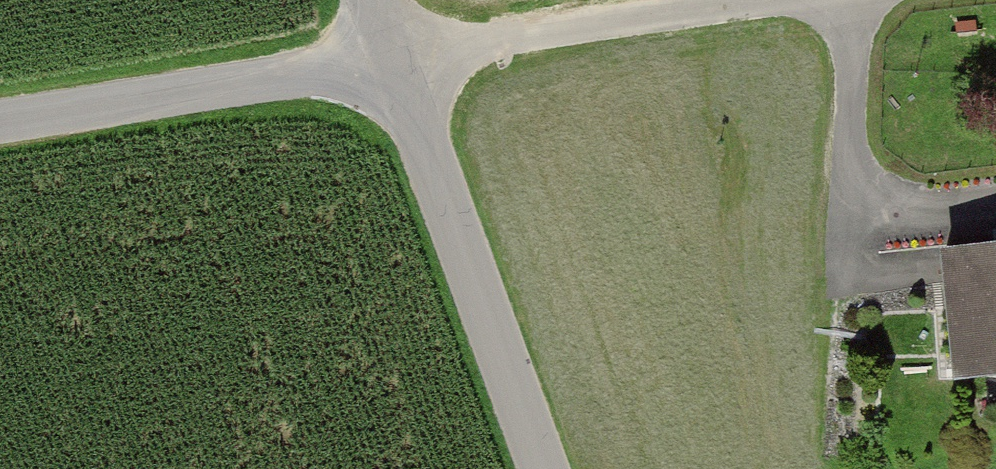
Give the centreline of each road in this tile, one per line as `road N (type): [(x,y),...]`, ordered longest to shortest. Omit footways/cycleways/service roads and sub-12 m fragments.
road 1 (tertiary): [(391,62),(545,468)]
road 2 (unclassified): [(391,62),(0,127)]
road 3 (track): [(772,0),(391,62)]

